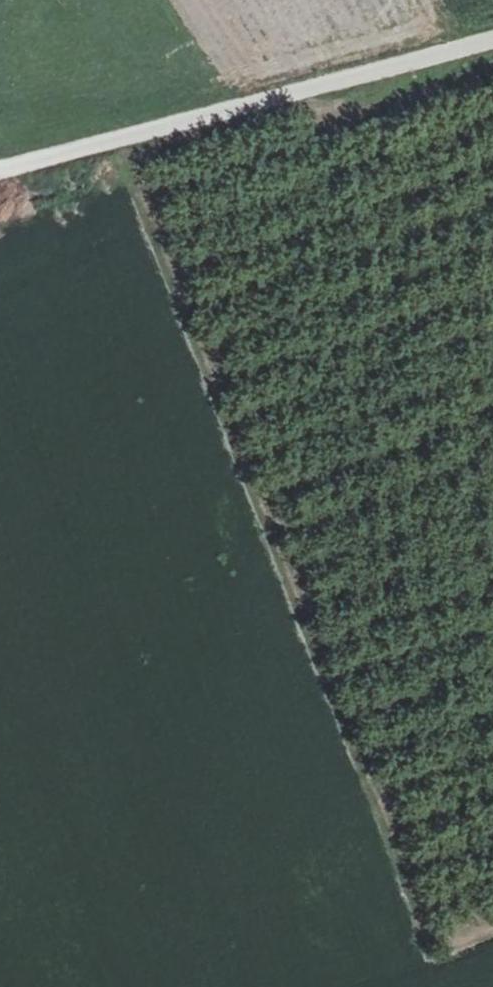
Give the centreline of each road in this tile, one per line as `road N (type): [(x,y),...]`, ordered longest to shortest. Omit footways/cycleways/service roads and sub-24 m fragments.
road 1 (track): [(492,40),(0,175)]

